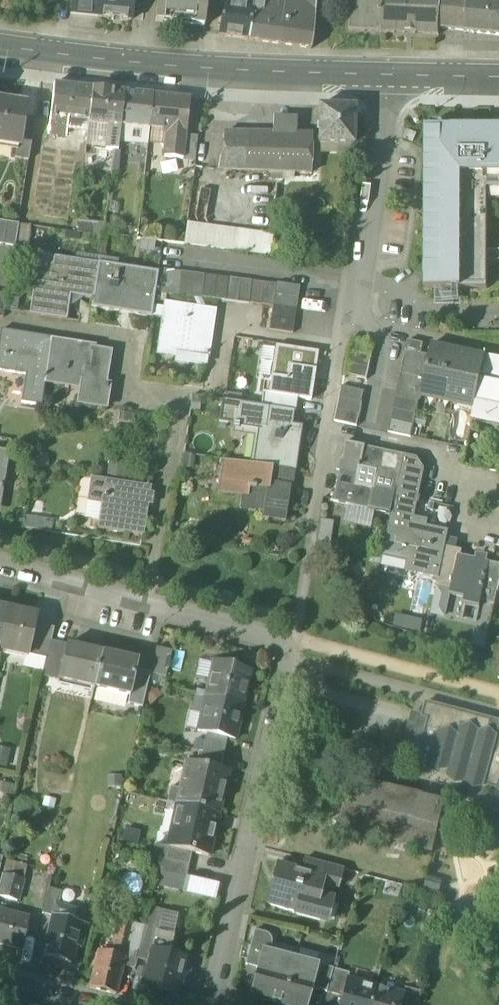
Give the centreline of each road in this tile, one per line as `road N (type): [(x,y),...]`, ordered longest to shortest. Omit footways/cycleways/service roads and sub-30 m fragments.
road 1 (residential): [(0,565),(258,632),(285,657),(211,1004)]
road 2 (secondary): [(0,55),(219,76),(386,80)]
road 3 (residential): [(326,432),(366,264),(386,80)]
road 4 (residential): [(326,432),(451,457),(442,495),(483,504)]

